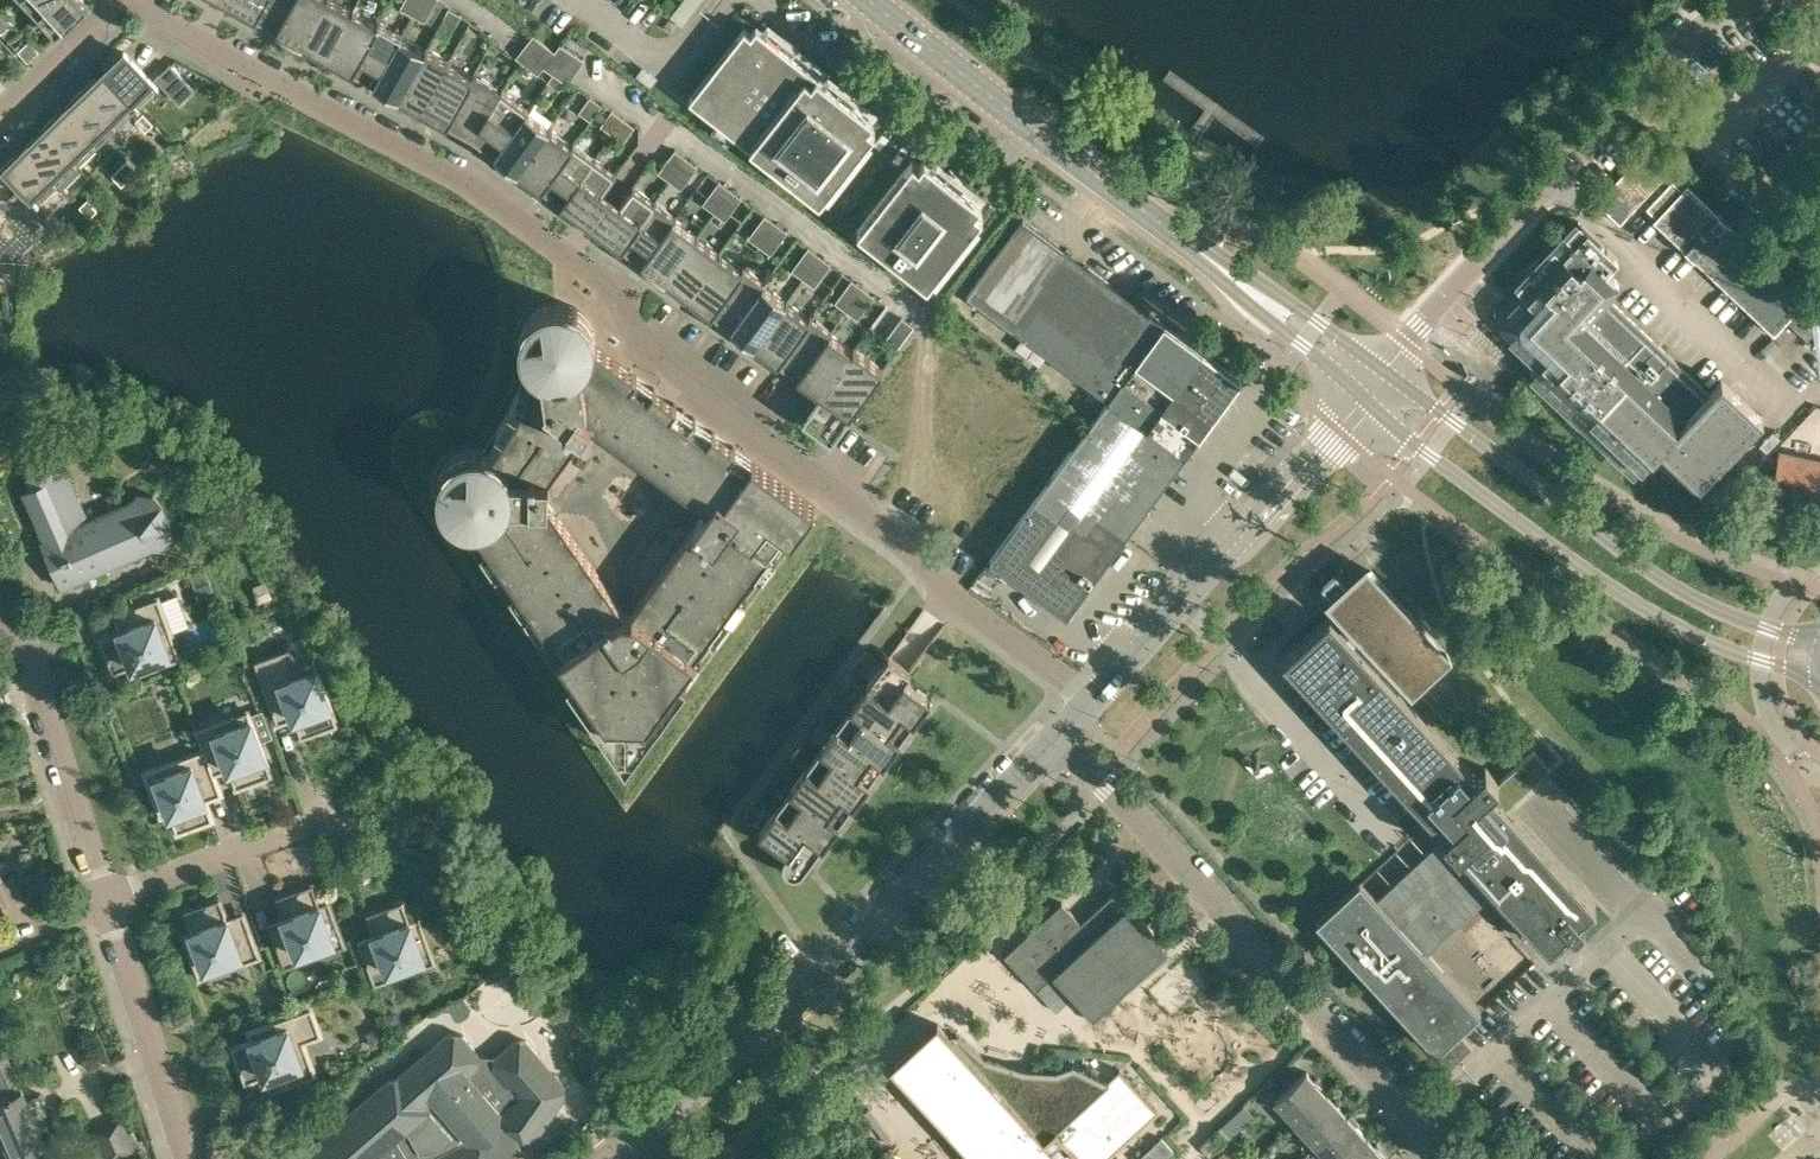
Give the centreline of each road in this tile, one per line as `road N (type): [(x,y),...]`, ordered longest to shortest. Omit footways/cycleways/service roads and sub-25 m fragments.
road 1 (residential): [(1096,701),(948,593),(923,561),(669,368),(622,301),(570,257),(453,174),(133,0)]
road 2 (residential): [(603,1158),(827,975),(1061,737)]
road 3 (residential): [(1061,737),(1451,1158)]
road 4 (residential): [(1777,0),(1730,18),(1639,87),(1383,373)]
road 5 (tertiary): [(1365,401),(1414,445),(1645,609),(1740,653),(1819,674)]
road 6 (tertiary): [(1819,640),(1733,616),(1651,573),(1383,373)]
road 7 (tertiary): [(1210,258),(867,0)]
road 8 (residential): [(1096,701),(1365,401)]
road 9 (residential): [(105,900),(23,649),(0,615)]
road 10 (residential): [(186,1158),(105,900)]
road 11 (residential): [(105,900),(342,816)]
road 12 (tertiary): [(1210,258),(1365,401)]
road 13 (tertiary): [(1383,373),(1210,258)]
road 14 (residential): [(0,114),(117,0)]

